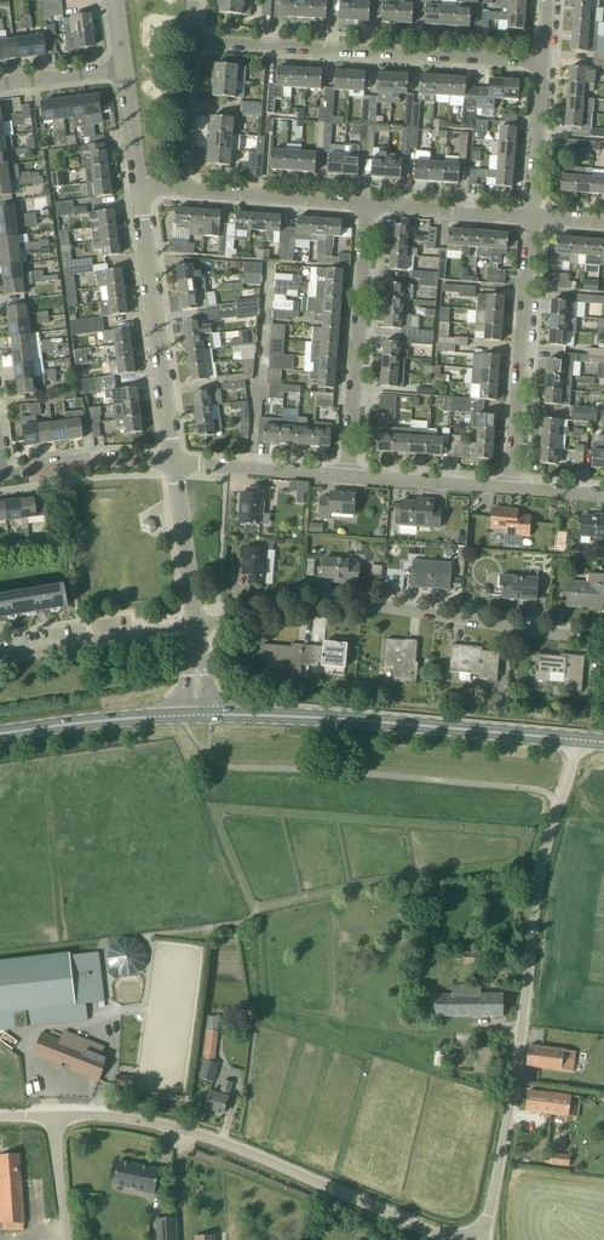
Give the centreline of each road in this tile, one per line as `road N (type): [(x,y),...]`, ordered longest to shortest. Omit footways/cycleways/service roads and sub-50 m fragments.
road 1 (unclassified): [(480,1239),(520,1054),(540,875),(583,741)]
road 2 (residential): [(603,641),(373,608),(298,608),(196,626)]
road 3 (unclassified): [(434,1239),(206,1136),(146,1121),(55,1114)]
road 4 (primary): [(210,716),(583,741)]
road 5 (residential): [(538,65),(195,42)]
road 6 (residential): [(168,466),(133,185)]
road 7 (residential): [(349,475),(359,203)]
road 8 (residential): [(508,486),(528,218)]
road 9 (residential): [(0,660),(196,626)]
road 10 (primary): [(0,736),(185,715)]
road 11 (residential): [(349,475),(168,466)]
road 12 (residential): [(359,203),(183,190)]
road 13 (residential): [(528,218),(359,203)]
road 14 (residential): [(0,477),(168,466)]
road 15 (residential): [(196,626),(168,466)]
road 16 (residential): [(508,486),(349,475)]
road 17 (residential): [(528,218),(538,65)]
road 18 (residential): [(183,190),(195,42)]
road 19 (unclassified): [(67,1239),(55,1114)]

